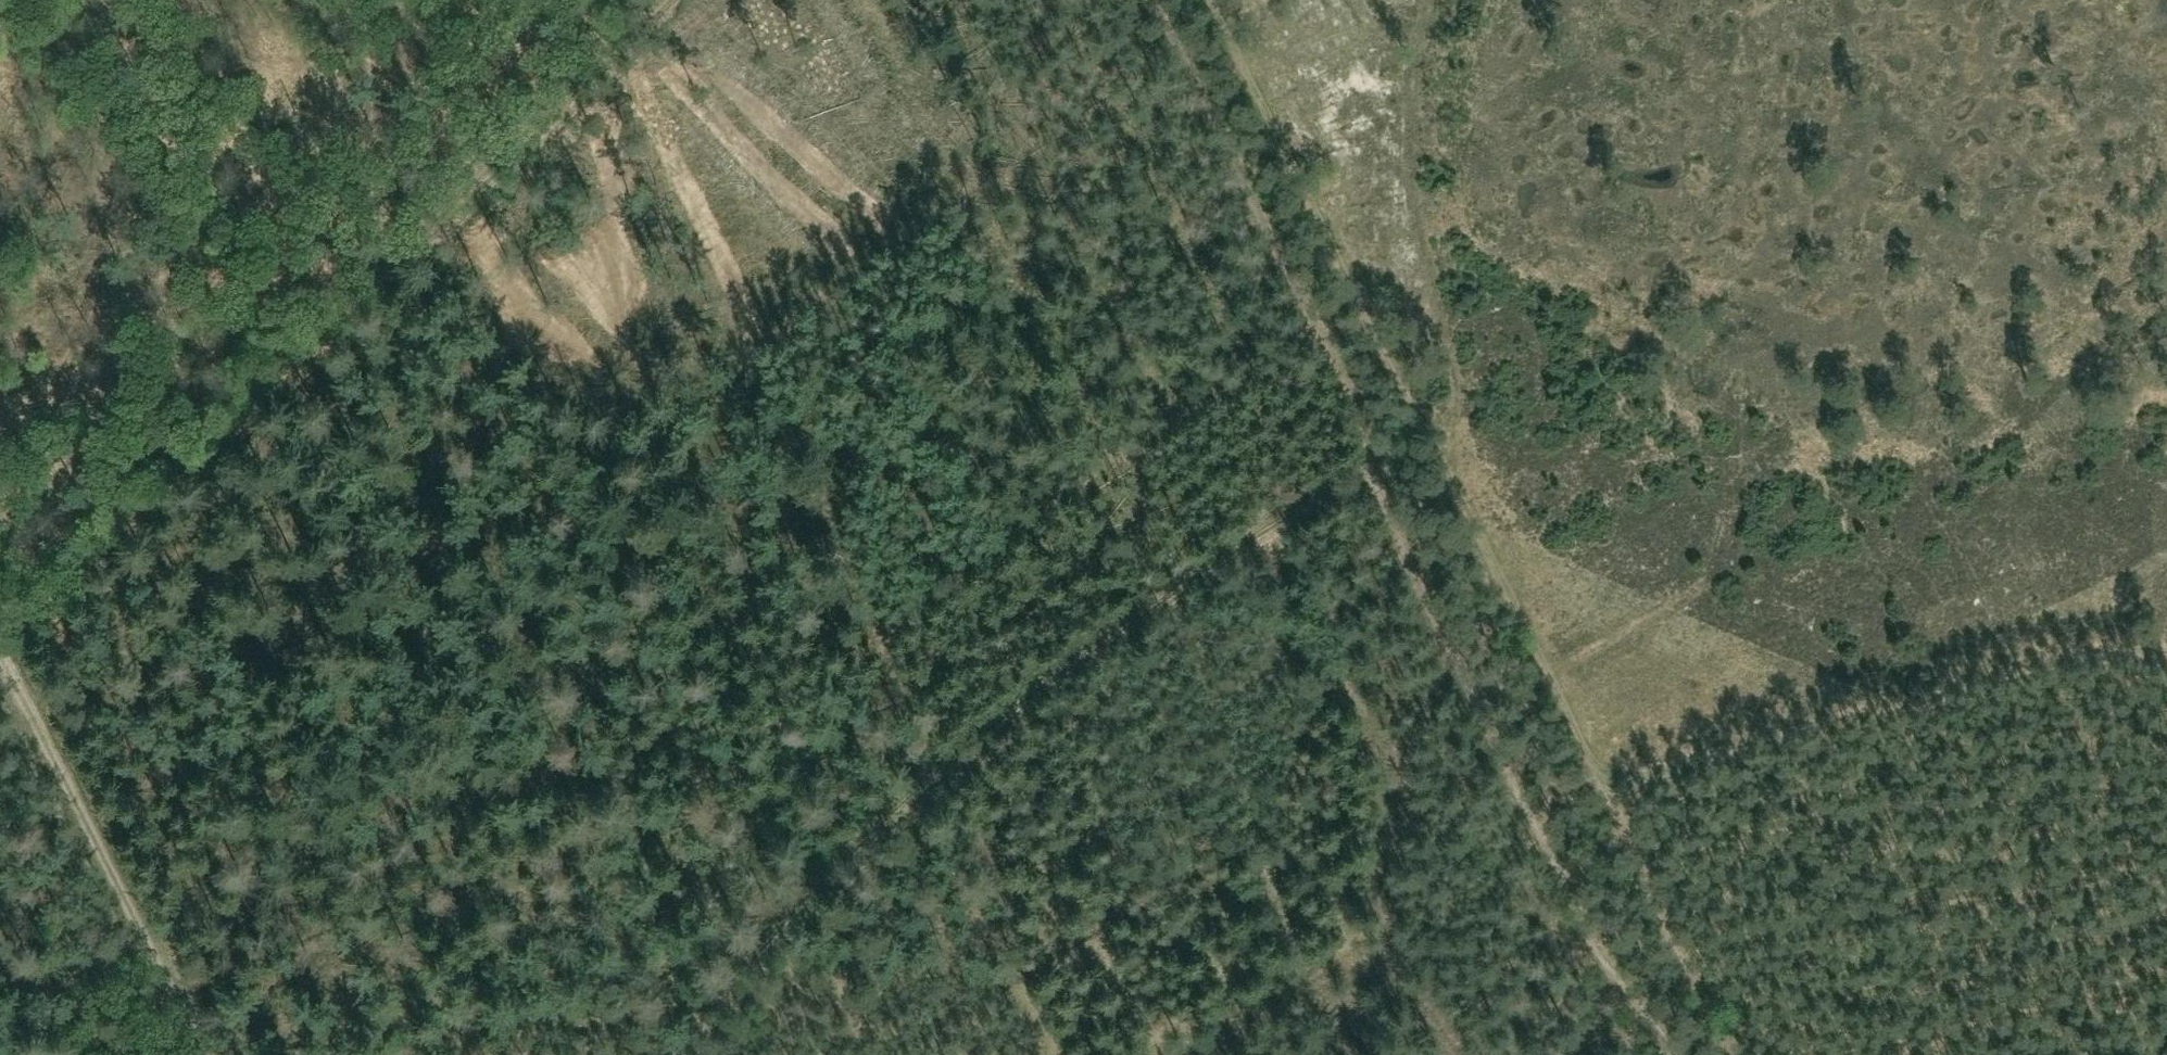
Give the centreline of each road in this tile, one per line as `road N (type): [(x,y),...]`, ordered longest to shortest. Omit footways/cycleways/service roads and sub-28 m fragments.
road 1 (track): [(1735,1054),(1218,0)]
road 2 (track): [(5,635),(651,0)]
road 3 (track): [(1605,787),(2022,656),(2109,641),(2166,653)]
road 4 (track): [(1448,465),(1459,417),(1405,118),(1423,0)]
road 5 (track): [(216,1054),(5,635)]

